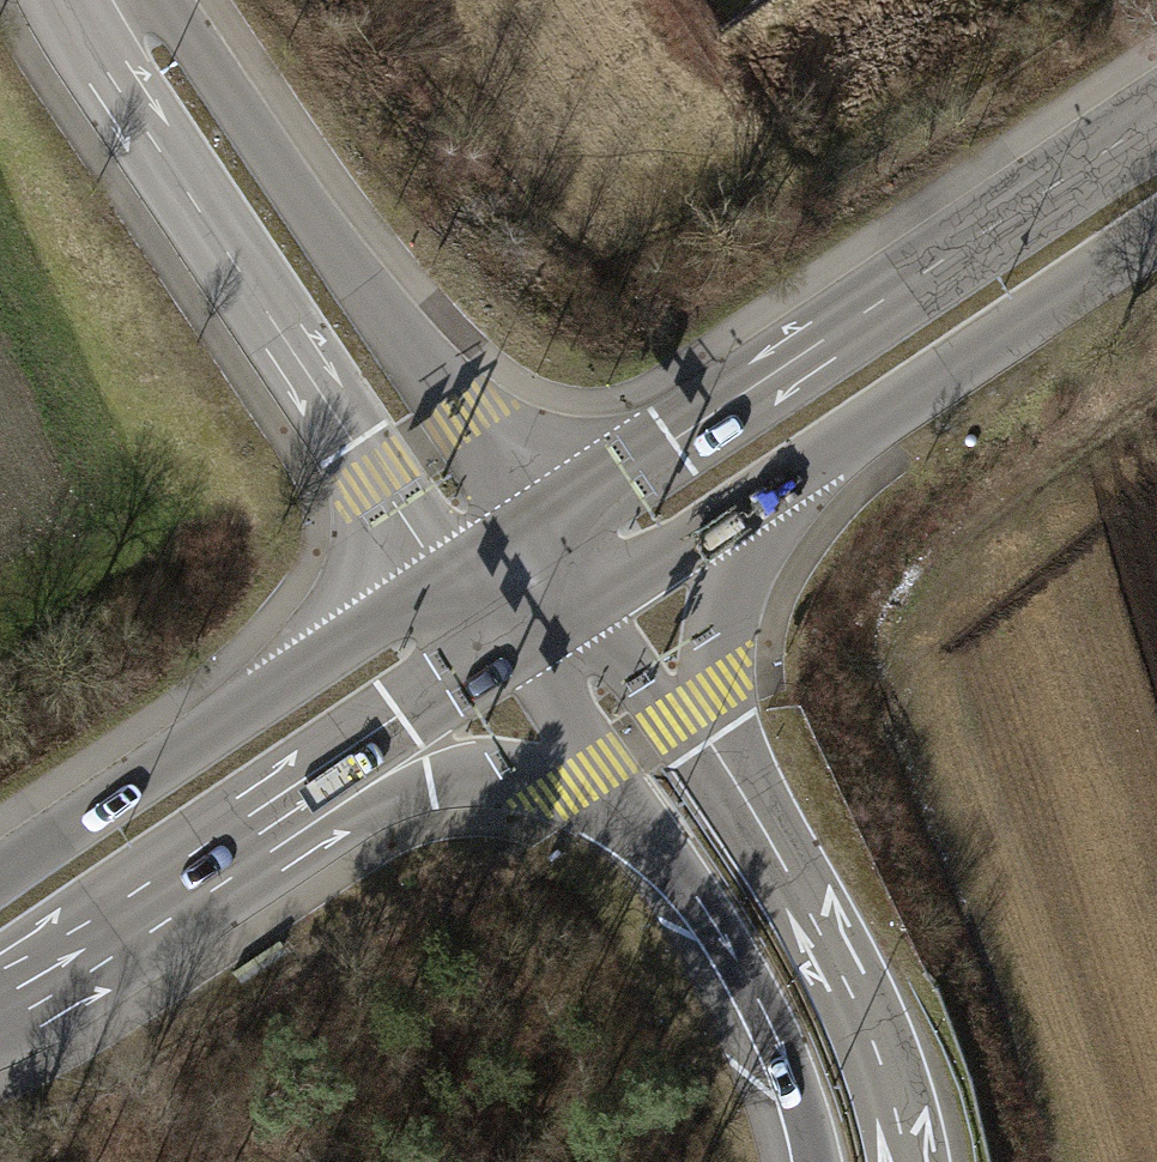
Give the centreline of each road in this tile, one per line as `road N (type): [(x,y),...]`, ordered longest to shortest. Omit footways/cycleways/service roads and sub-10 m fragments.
road 1 (unclassified): [(59,0),(437,579)]
road 2 (unclassified): [(531,520),(157,0)]
road 3 (secondary): [(437,579),(0,867)]
road 4 (tertiary): [(769,486),(1156,232)]
road 5 (motorway): [(235,841),(469,774),(572,783),(639,821)]
road 6 (tertiary): [(1156,96),(819,319)]
road 7 (motorway): [(639,821),(750,1002),(807,1161)]
road 8 (motorway): [(766,839),(729,729),(716,660),(724,606),(769,486)]
road 9 (tertiary): [(819,319),(799,366),(761,406),(594,521),(558,560)]
road 10 (secondary): [(235,841),(338,730),(465,639),(497,605)]
road 11 (motorway): [(907,1161),(877,1054),(766,839)]
road 12 (tertiary): [(819,319),(531,520)]
road 13 (secondary): [(235,841),(527,649)]
road 14 (motorway): [(766,839),(588,607)]
road 15 (secondary): [(0,996),(235,841)]
road 16 (tertiary): [(588,607),(769,486)]
road 17 (motorway): [(527,649),(639,821)]

